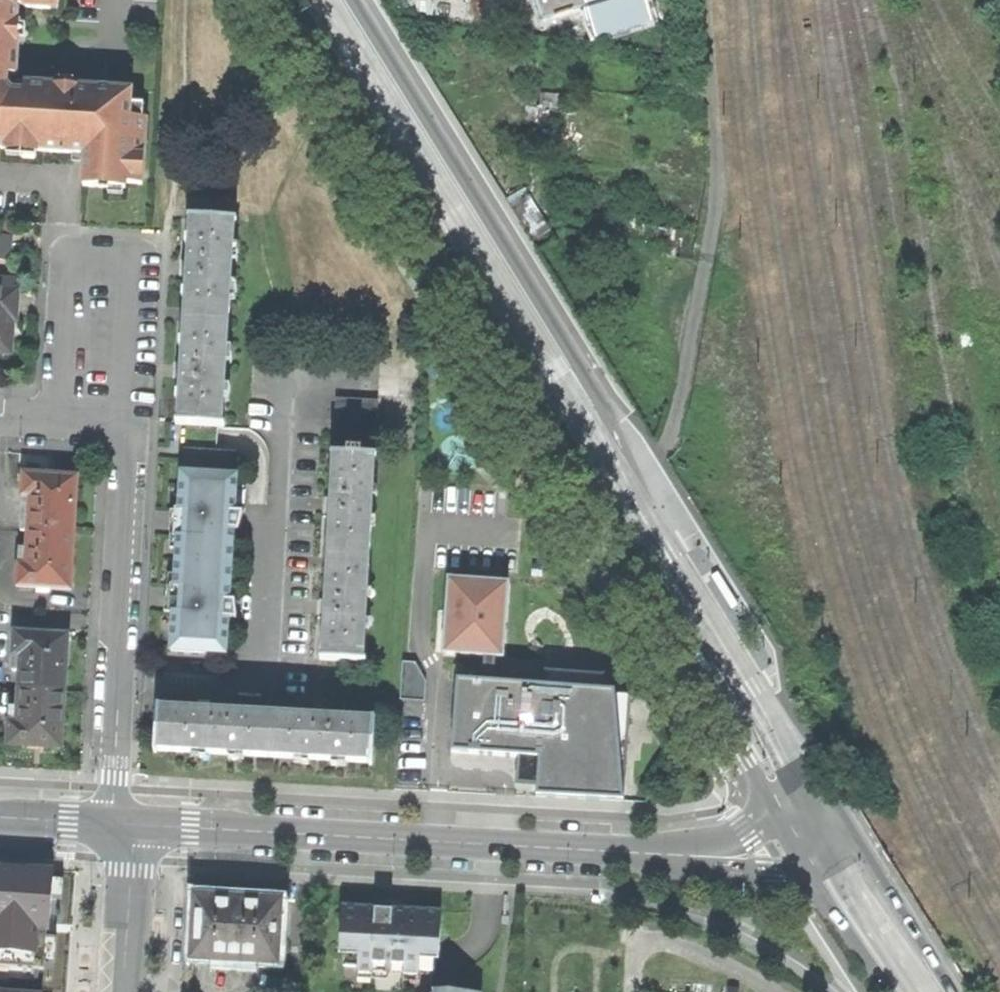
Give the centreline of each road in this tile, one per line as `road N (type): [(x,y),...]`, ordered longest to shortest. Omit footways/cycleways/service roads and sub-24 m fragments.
road 1 (residential): [(827,815),(664,553),(591,383),(355,0)]
road 2 (residential): [(275,0),(746,760)]
road 3 (secondary): [(133,825),(645,854)]
road 4 (residential): [(112,824),(128,453),(117,429)]
road 5 (residential): [(117,429),(131,289),(124,274),(102,268),(74,279),(63,423)]
road 6 (secondary): [(953,991),(882,878),(827,815)]
road 7 (residential): [(121,991),(133,825)]
road 8 (secondary): [(645,854),(693,872),(805,871)]
road 9 (secondary): [(805,871),(886,991)]
road 10 (secondary): [(774,815),(730,842),(645,854)]

